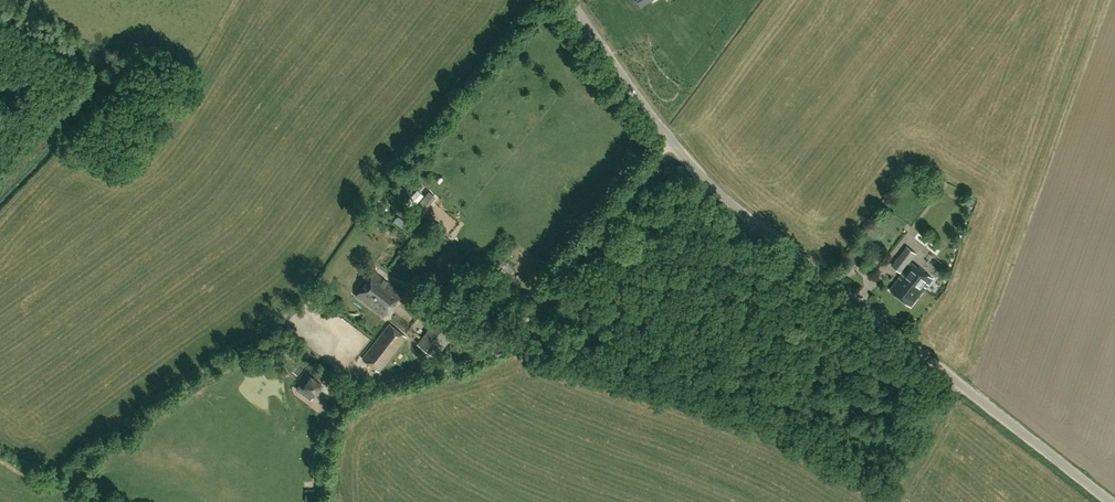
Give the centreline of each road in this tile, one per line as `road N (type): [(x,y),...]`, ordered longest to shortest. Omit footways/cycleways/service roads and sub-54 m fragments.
road 1 (unclassified): [(1111,501),(707,181),(626,82),(574,0)]

